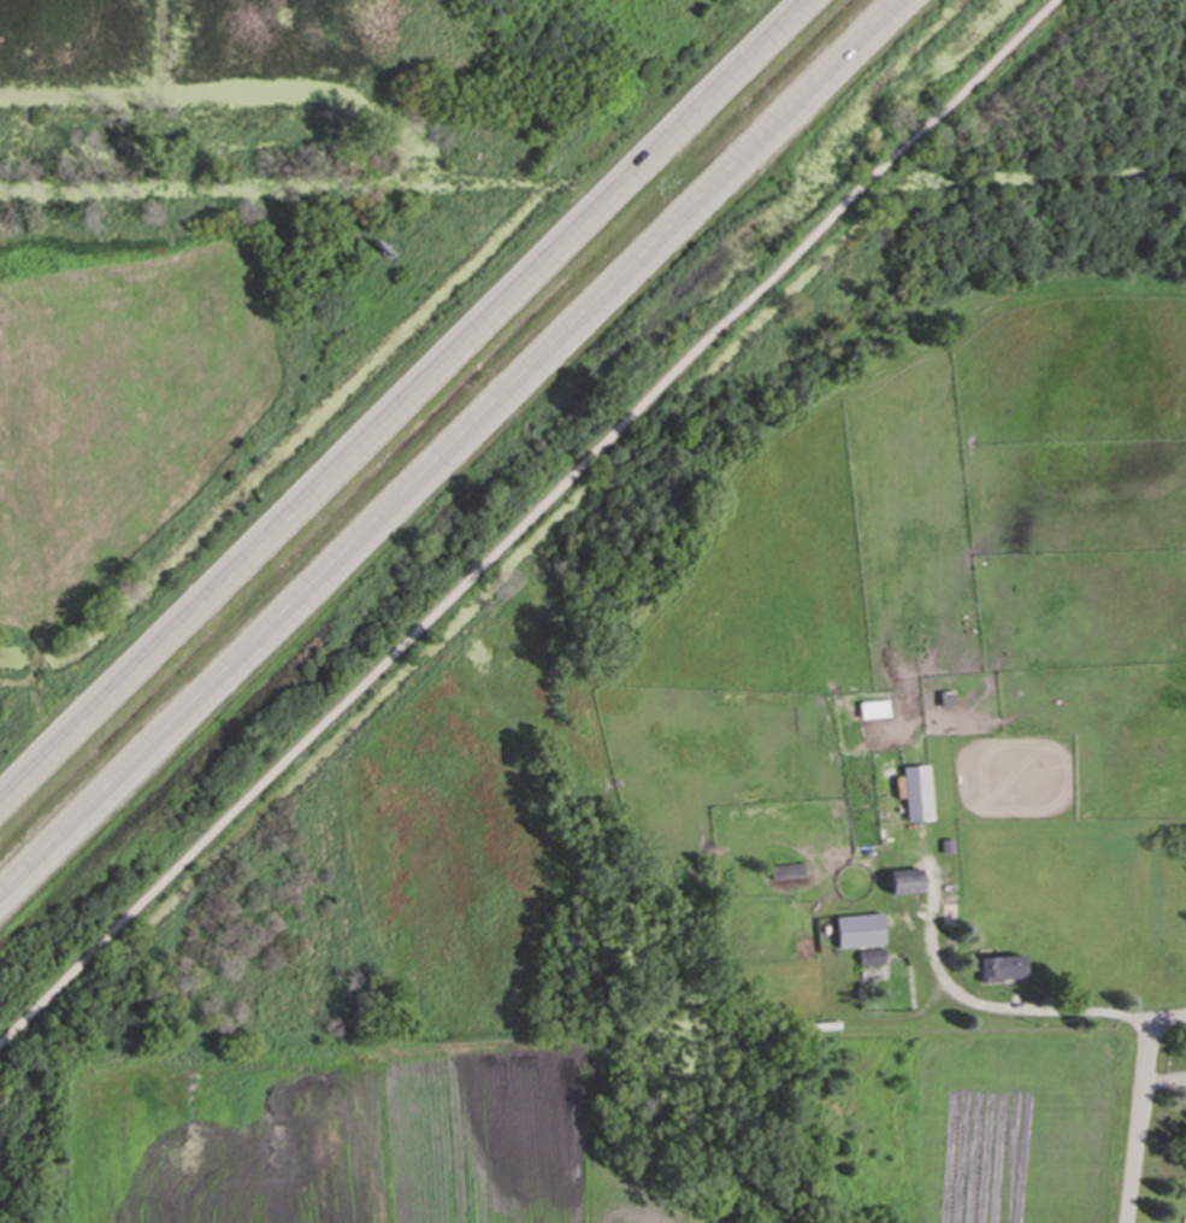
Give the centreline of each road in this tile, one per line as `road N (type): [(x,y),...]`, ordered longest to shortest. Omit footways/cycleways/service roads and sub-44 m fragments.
road 1 (trunk): [(0,918),(489,429),(713,188)]
road 2 (trunk): [(629,184),(0,831)]
road 3 (trunk): [(713,188),(902,0)]
road 4 (trunk): [(814,0),(629,184)]
road 5 (residential): [(1130,1222),(1151,1034)]

